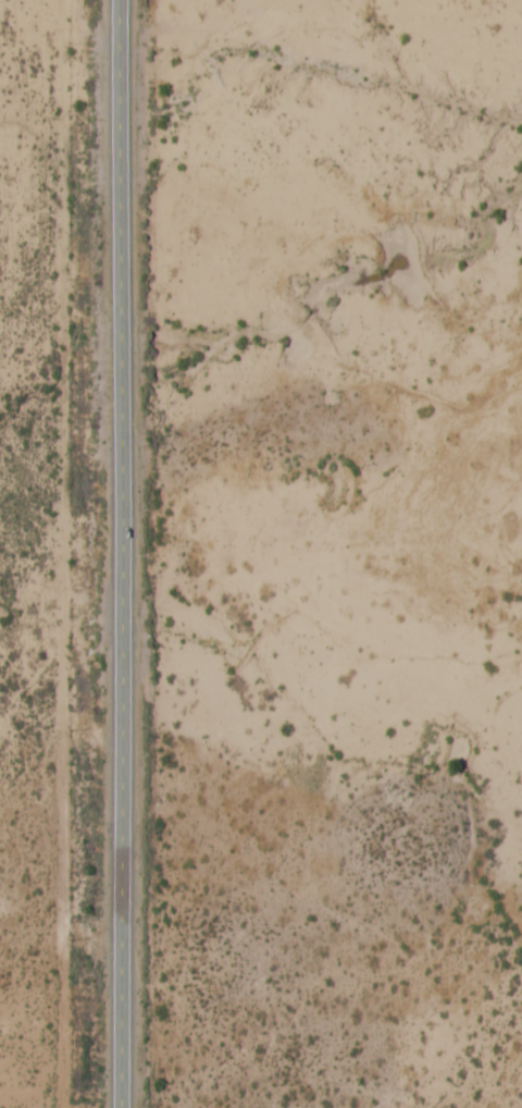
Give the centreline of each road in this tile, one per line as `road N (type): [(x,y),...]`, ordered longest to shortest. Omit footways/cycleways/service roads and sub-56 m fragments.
road 1 (primary): [(116,1107),(114,0)]
road 2 (track): [(62,0),(63,1107)]

